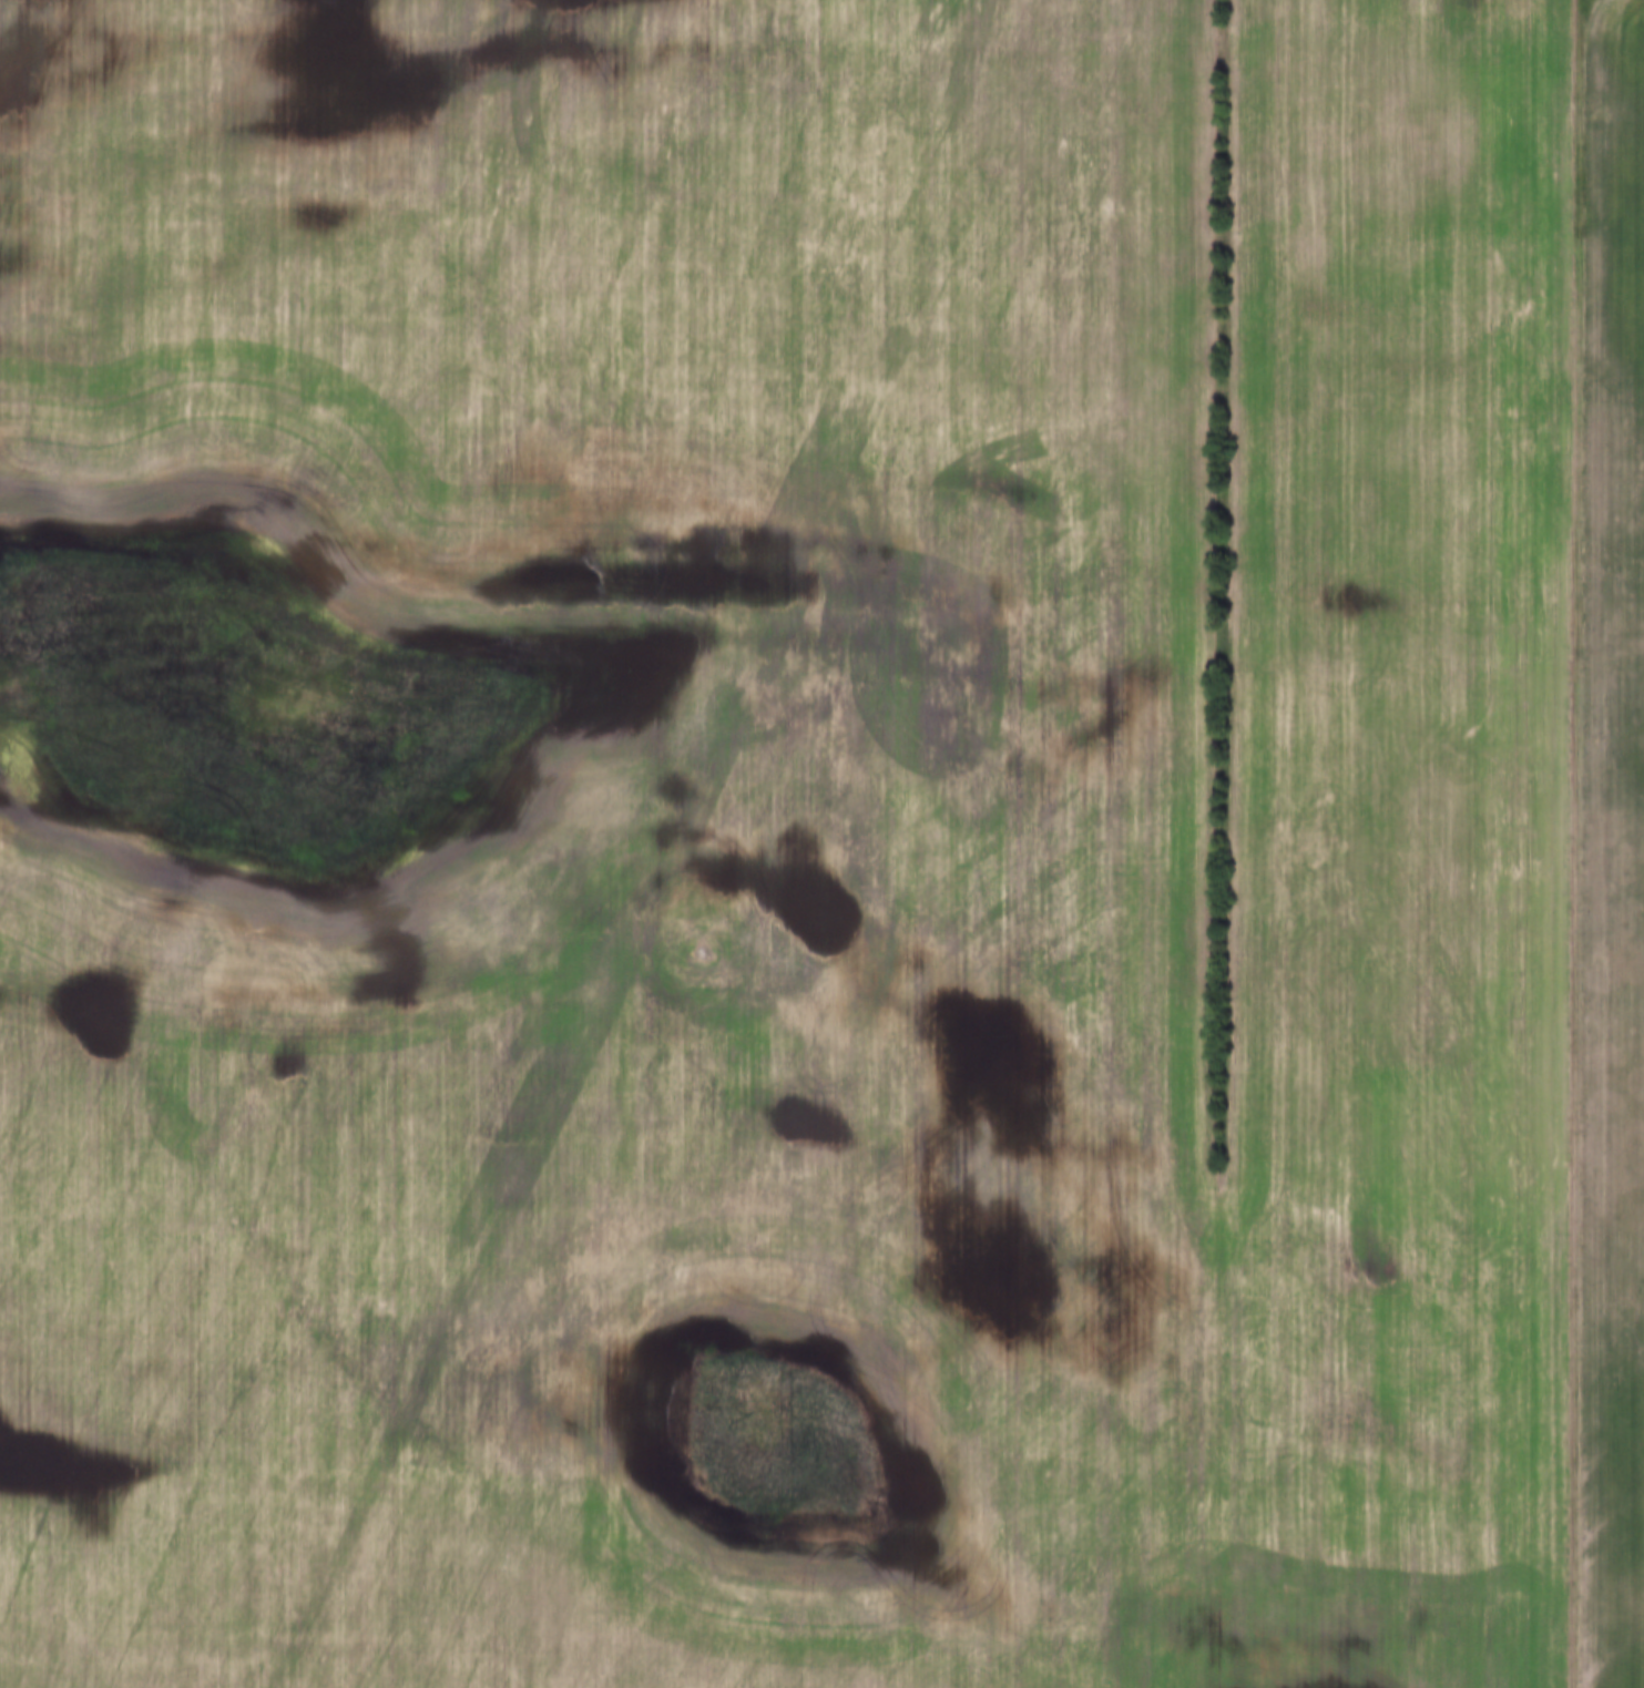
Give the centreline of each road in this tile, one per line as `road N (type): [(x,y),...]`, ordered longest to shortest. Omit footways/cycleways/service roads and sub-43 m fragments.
road 1 (track): [(1573,1687),(1582,0)]

